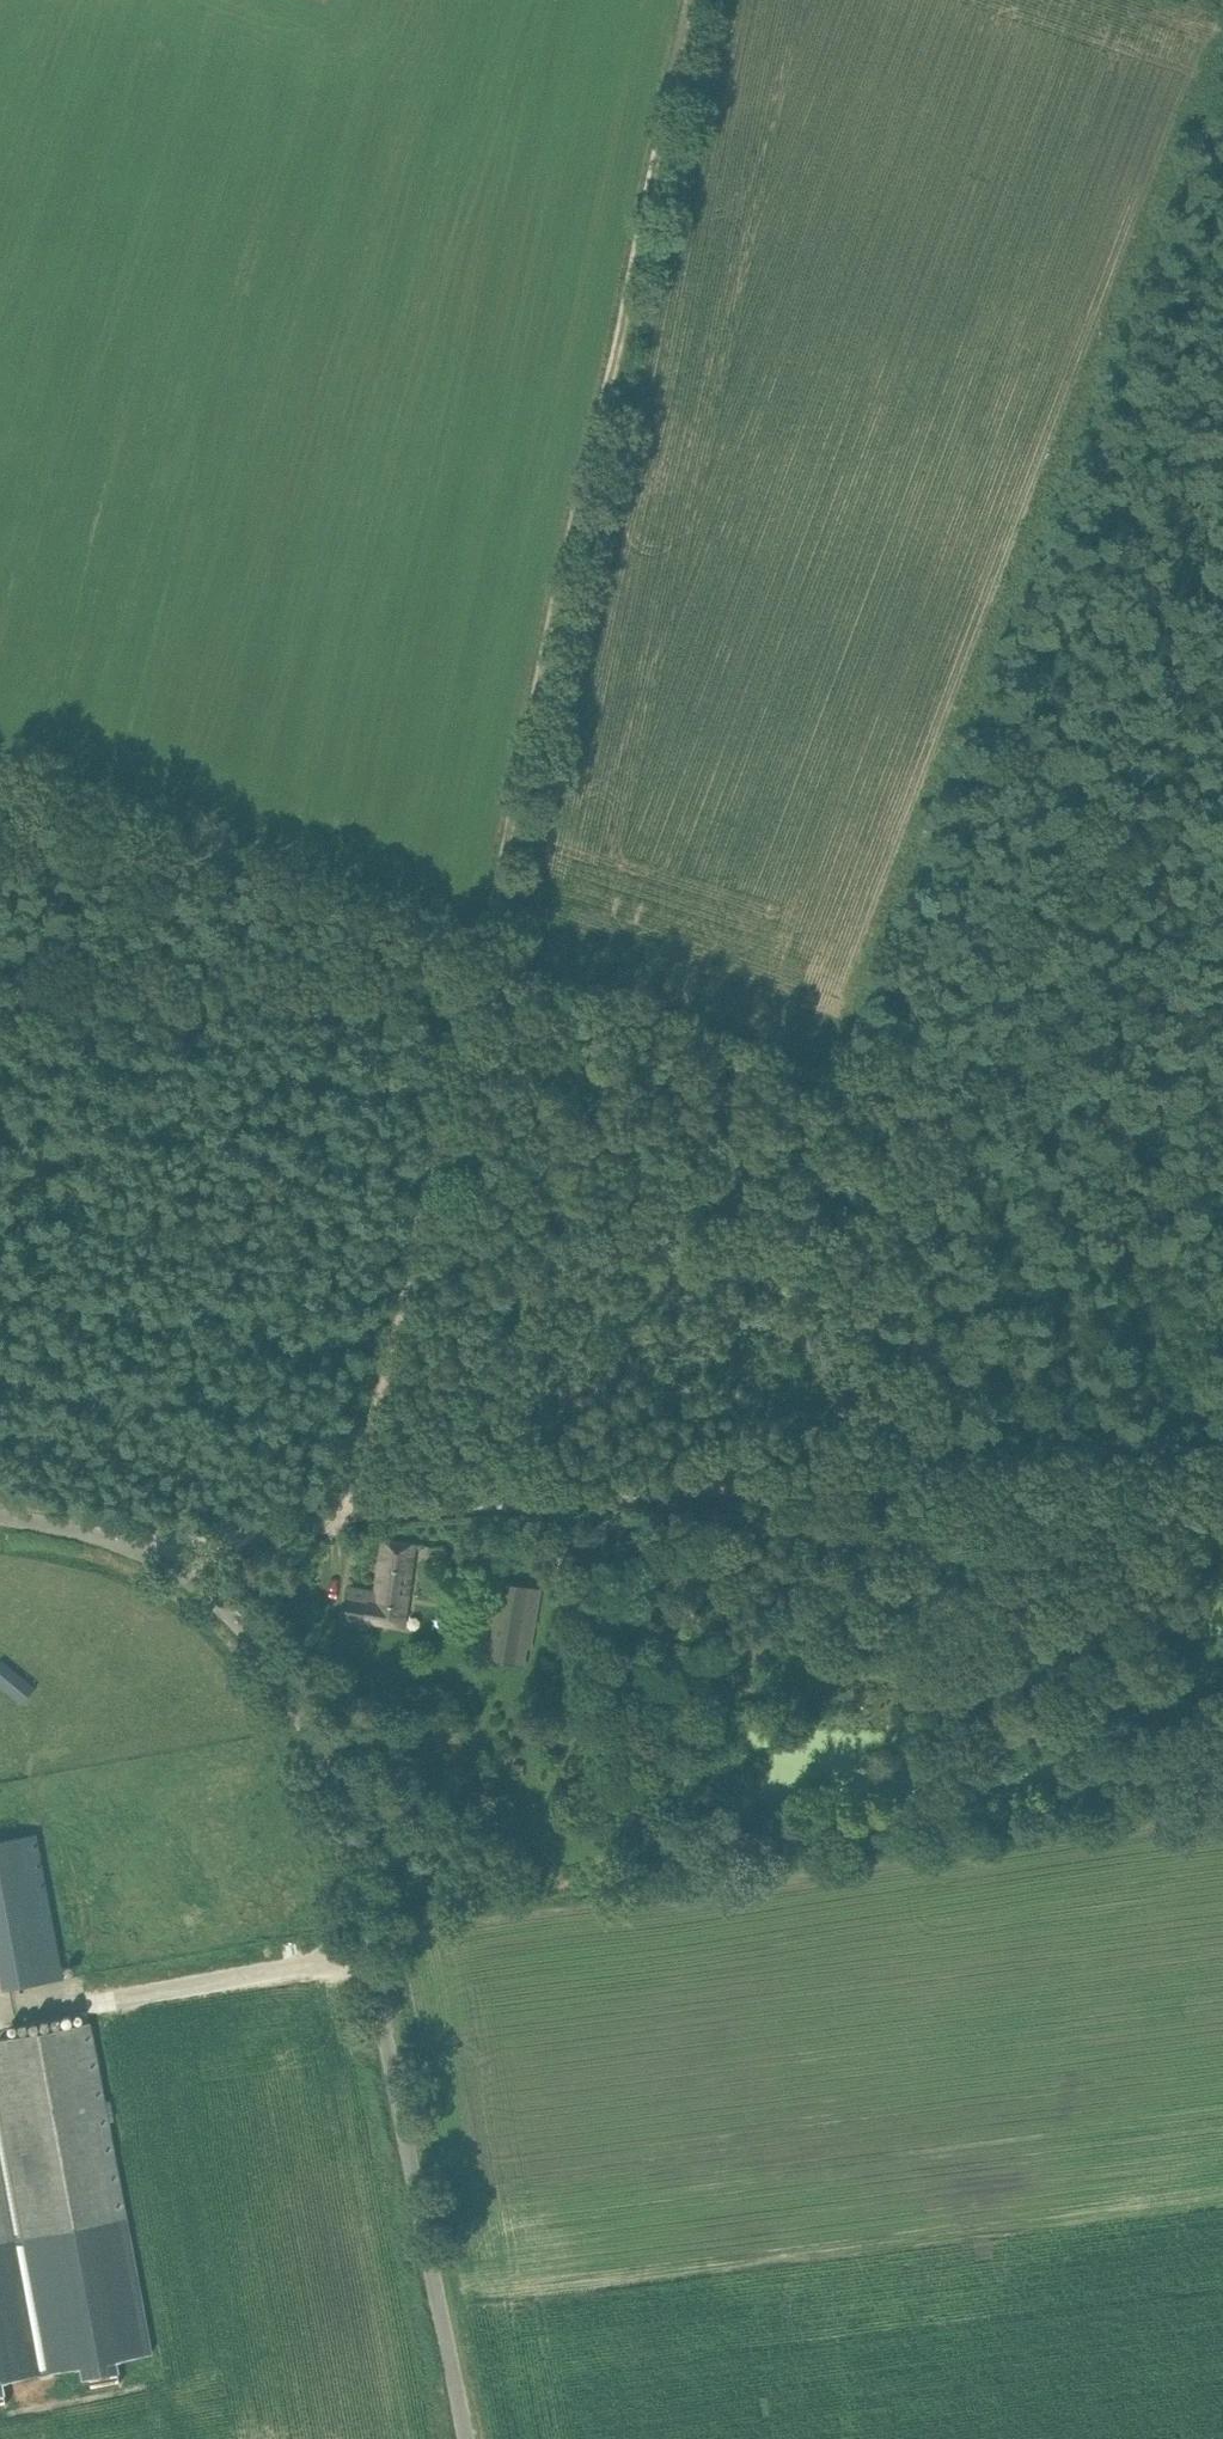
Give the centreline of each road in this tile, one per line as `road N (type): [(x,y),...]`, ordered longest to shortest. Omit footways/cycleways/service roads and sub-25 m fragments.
road 1 (track): [(331,1512),(360,1467),(683,0)]
road 2 (unclassified): [(460,2438),(349,1833),(301,1712),(264,1649),(208,1591),(107,1538),(0,1515)]

